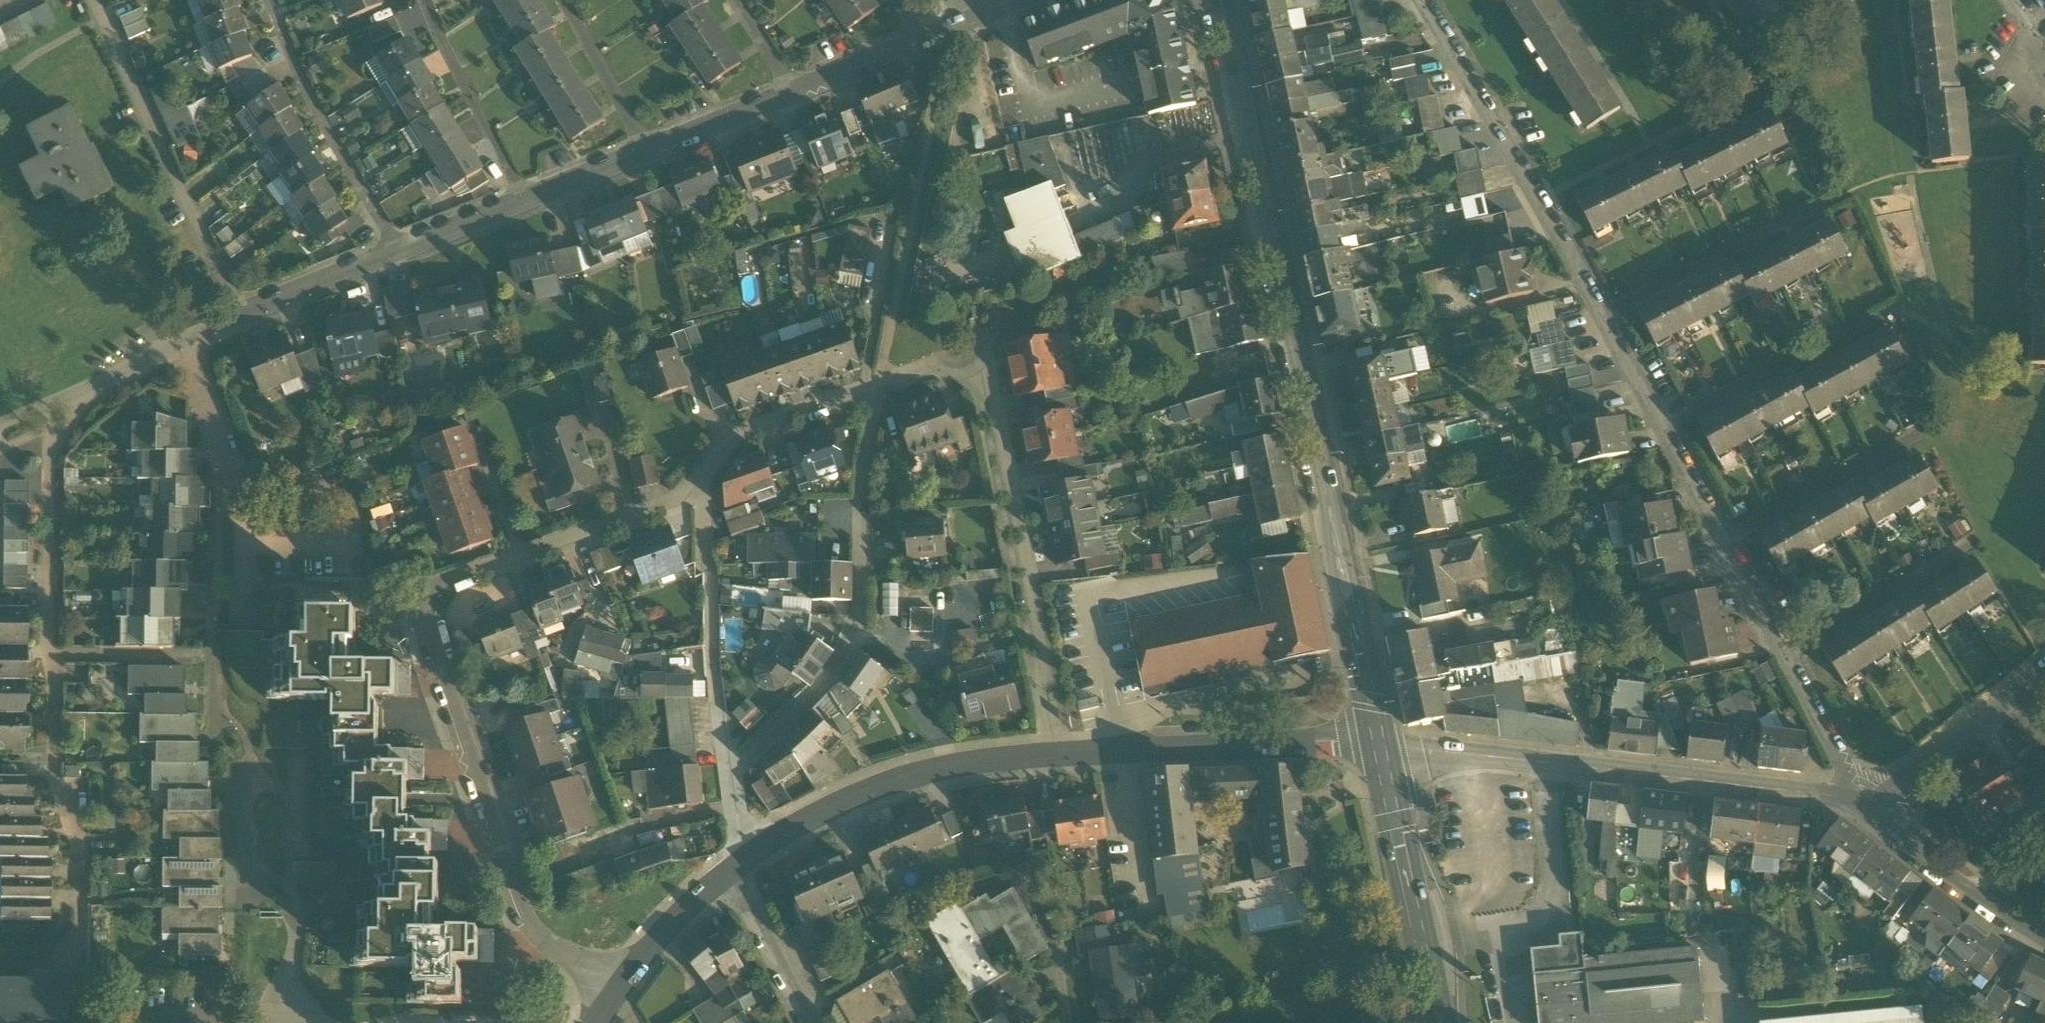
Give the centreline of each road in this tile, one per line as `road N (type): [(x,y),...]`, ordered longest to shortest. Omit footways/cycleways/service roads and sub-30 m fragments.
road 1 (residential): [(1853,797),(1853,774),(1423,0)]
road 2 (secondary): [(1221,0),(1382,739)]
road 3 (residential): [(523,557),(421,593),(534,933),(605,999)]
road 4 (residential): [(1056,754),(976,354),(878,385)]
road 5 (tertiary): [(1853,797),(1382,739)]
road 6 (residential): [(878,385),(861,462),(864,600),(833,679),(725,776)]
road 7 (residential): [(92,0),(240,316)]
road 8 (residential): [(1382,739),(1056,754)]
road 9 (residential): [(1056,754),(948,768),(856,794),(750,853)]
road 10 (residential): [(701,475),(725,776)]
road 11 (secondary): [(1382,739),(1442,1022)]
road 12 (residential): [(399,253),(292,60),(271,0)]
road 13 (residential): [(240,316),(189,352),(0,438)]
road 14 (tertiary): [(2044,945),(1966,896),(1853,797)]
road 15 (residential): [(1853,797),(1879,796),(2044,664)]
road 16 (residential): [(527,202),(425,0)]
road 17 (residential): [(878,385),(733,437),(701,475)]
road 18 (residential): [(701,475),(683,503),(523,557)]
road 19 (residential): [(650,154),(568,0)]
road 20 (residential): [(726,875),(605,999)]
road 21 (residential): [(399,253),(240,316)]
road 22 (residential): [(726,875),(804,1022)]
road 23 (residential): [(799,95),(650,154)]
road 24 (residential): [(527,202),(399,253)]
road 25 (residential): [(922,42),(799,95)]
road 26 (residential): [(650,154),(527,202)]

